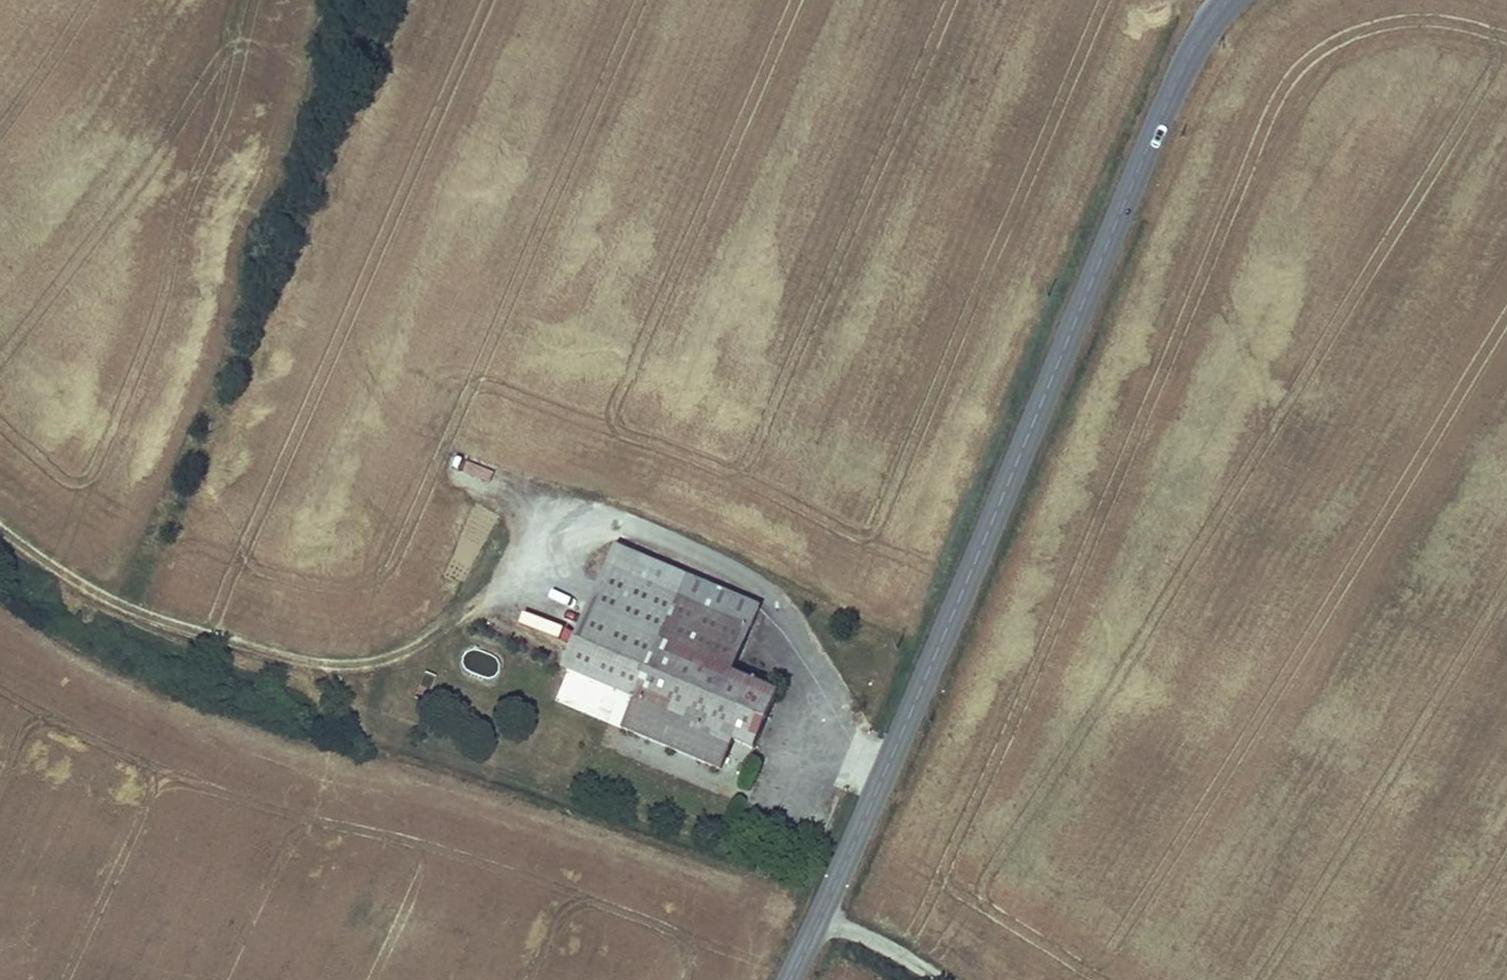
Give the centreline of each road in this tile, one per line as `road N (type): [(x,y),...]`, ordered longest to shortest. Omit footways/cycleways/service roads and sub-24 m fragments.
road 1 (tertiary): [(1231,0),(1200,41),(1165,111),(793,979)]
road 2 (track): [(0,531),(139,618),(348,682),(395,672),(488,605)]

